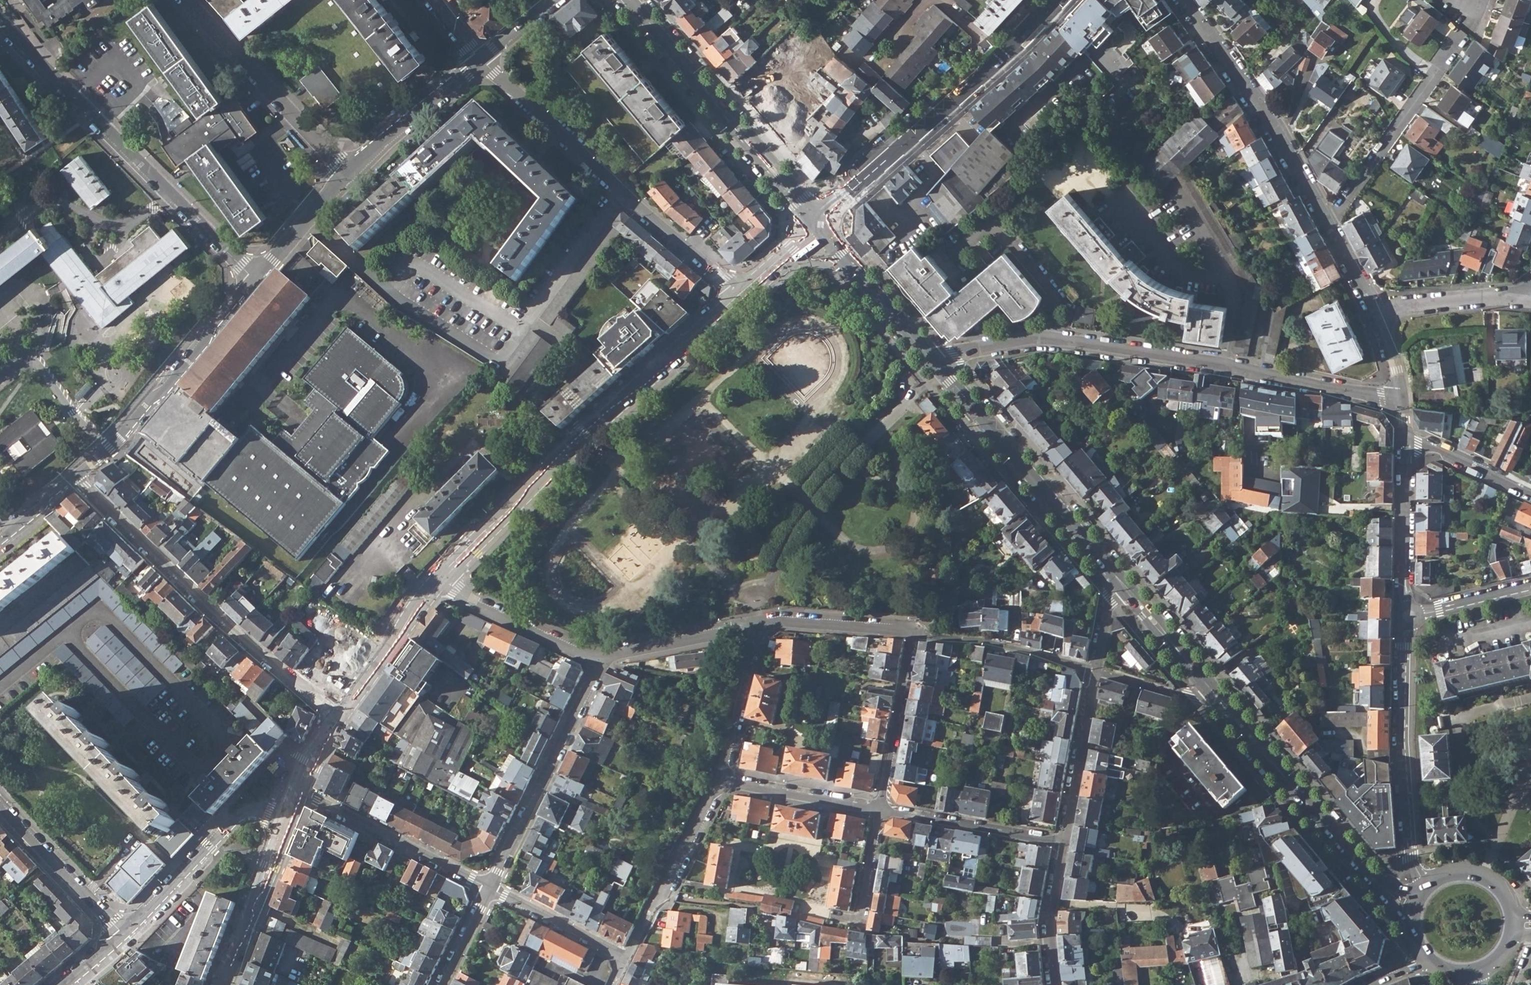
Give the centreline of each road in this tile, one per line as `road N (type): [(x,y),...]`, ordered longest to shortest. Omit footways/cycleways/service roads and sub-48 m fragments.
road 1 (residential): [(937,364),(953,353),(1048,338),(1402,400)]
road 2 (tertiary): [(444,576),(576,439),(740,296)]
road 3 (residential): [(255,280),(0,23)]
road 4 (residential): [(339,719),(255,652),(76,480)]
road 5 (residential): [(740,296),(481,60)]
road 6 (primary): [(630,0),(821,225)]
road 7 (primary): [(937,364),(1124,585)]
road 8 (residential): [(255,280),(113,449),(76,480)]
road 9 (primary): [(1209,687),(1385,888)]
road 10 (residential): [(1187,0),(1328,220)]
road 11 (residential): [(490,889),(597,674),(596,657)]
road 12 (tertiary): [(1000,60),(821,225)]
road 13 (residential): [(1408,615),(1411,858)]
road 14 (residential): [(348,175),(187,0)]
road 15 (residential): [(1328,220),(1463,32)]
road 16 (residential): [(298,792),(490,889)]
road 17 (residential): [(286,819),(243,814),(123,935)]
road 18 (residential): [(720,781),(626,959)]
road 19 (residential): [(1065,844),(880,812)]
road 20 (residential): [(914,632),(1096,672)]
road 21 (residential): [(880,812),(914,632)]
road 22 (primary): [(821,225),(937,364)]
road 23 (residential): [(0,806),(123,935)]
road 24 (tertiary): [(339,719),(444,576)]
road 25 (tertiary): [(223,984),(286,819)]
road 26 (residential): [(348,175),(481,60)]
road 27 (residential): [(1065,844),(1096,672)]
road 28 (residential): [(444,576),(469,600),(596,657)]
road 29 (residential): [(1404,442),(1408,615)]
road 30 (residential): [(596,657),(759,623)]
road 31 (residential): [(720,781),(880,812)]
road 32 (residential): [(759,623),(720,781)]
road 33 (residential): [(759,623),(914,632)]
road 34 (residential): [(626,959),(490,889)]
road 35 (residential): [(1378,313),(1419,302),(1523,299)]
road 36 (residential): [(1055,984),(1051,924),(1065,844)]
road 37 (residential): [(348,175),(255,280)]
road 38 (residential): [(833,914),(861,919),(880,812)]
road 39 (residential): [(1404,442),(1530,494)]
road 40 (primary): [(1124,585),(1209,687)]
road 41 (residential): [(1530,588),(1408,615)]
road 42 (residential): [(1096,672),(1186,699),(1209,687)]

